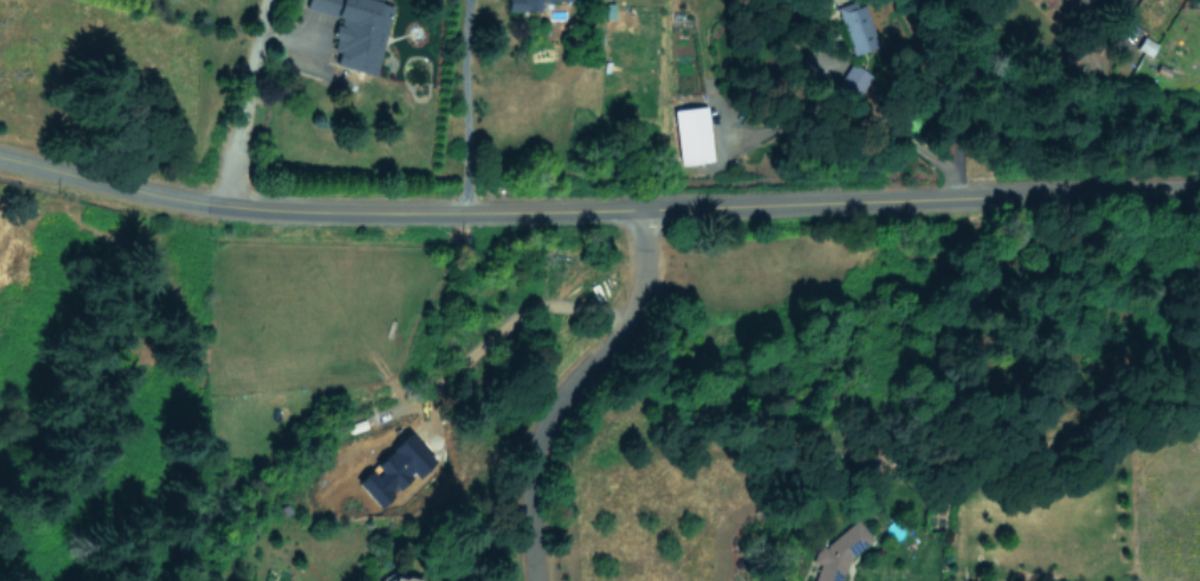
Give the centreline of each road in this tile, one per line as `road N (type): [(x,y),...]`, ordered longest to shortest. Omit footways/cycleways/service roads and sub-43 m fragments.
road 1 (tertiary): [(225,208),(560,211),(1199,189)]
road 2 (residential): [(640,209),(632,302),(556,397),(534,441),(534,580)]
road 3 (tertiary): [(0,157),(225,208)]
road 4 (residential): [(267,0),(225,208)]
road 5 (residential): [(470,0),(464,212)]

